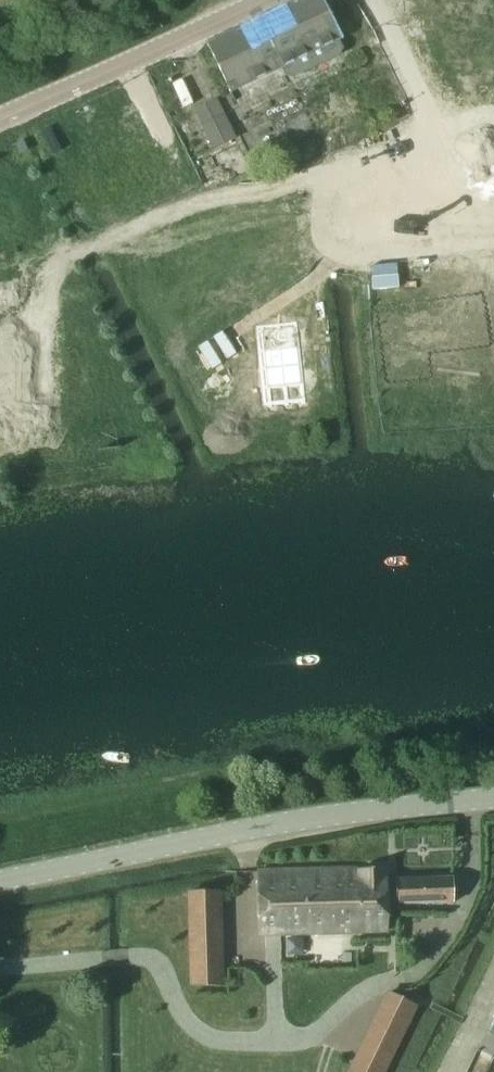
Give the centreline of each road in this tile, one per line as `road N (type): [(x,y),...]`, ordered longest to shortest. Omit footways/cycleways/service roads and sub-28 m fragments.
road 1 (tertiary): [(0,879),(248,828),(493,795)]
road 2 (unclassified): [(0,123),(262,0)]
road 3 (residential): [(493,241),(345,259),(324,247),(316,219),(324,181)]
road 4 (residential): [(370,0),(434,130)]
road 5 (residential): [(324,181),(434,130)]

